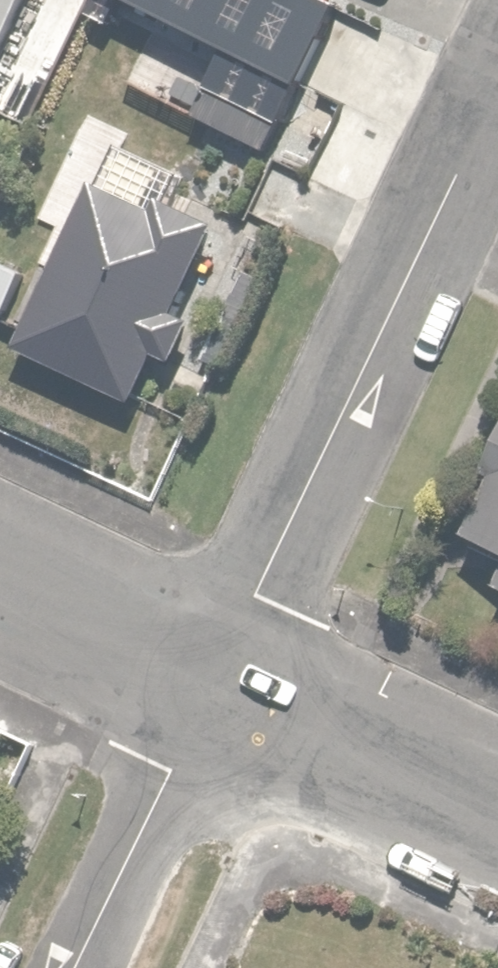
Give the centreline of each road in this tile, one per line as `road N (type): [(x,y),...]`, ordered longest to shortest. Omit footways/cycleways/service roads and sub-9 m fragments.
road 1 (residential): [(497,91),(217,674)]
road 2 (residential): [(75,967),(217,674)]
road 3 (residential): [(217,674),(497,815)]
road 4 (residential): [(0,572),(217,674)]

